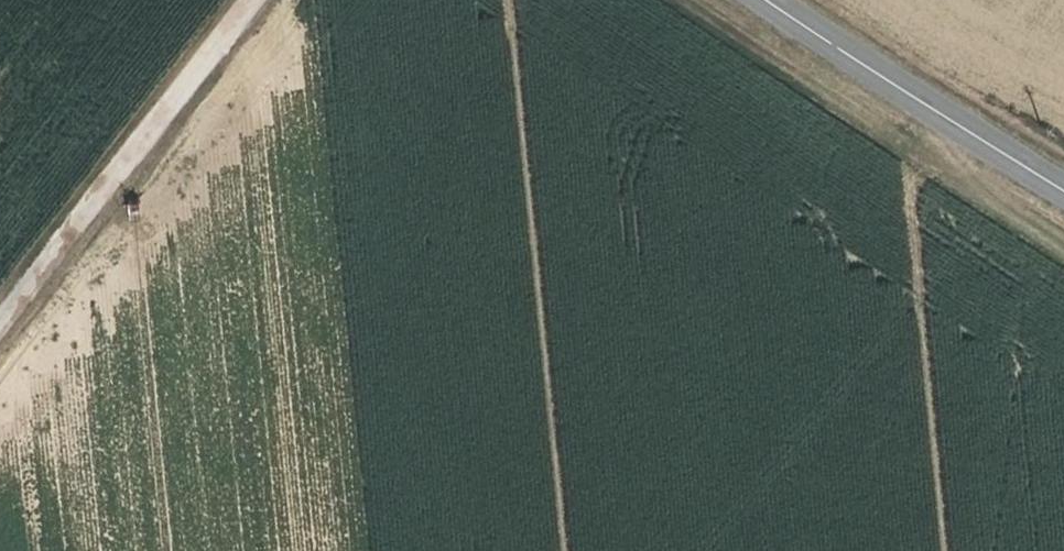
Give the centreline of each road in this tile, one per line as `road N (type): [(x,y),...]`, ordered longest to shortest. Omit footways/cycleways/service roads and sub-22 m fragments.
road 1 (track): [(0,339),(261,0)]
road 2 (tertiary): [(767,0),(1063,201)]

